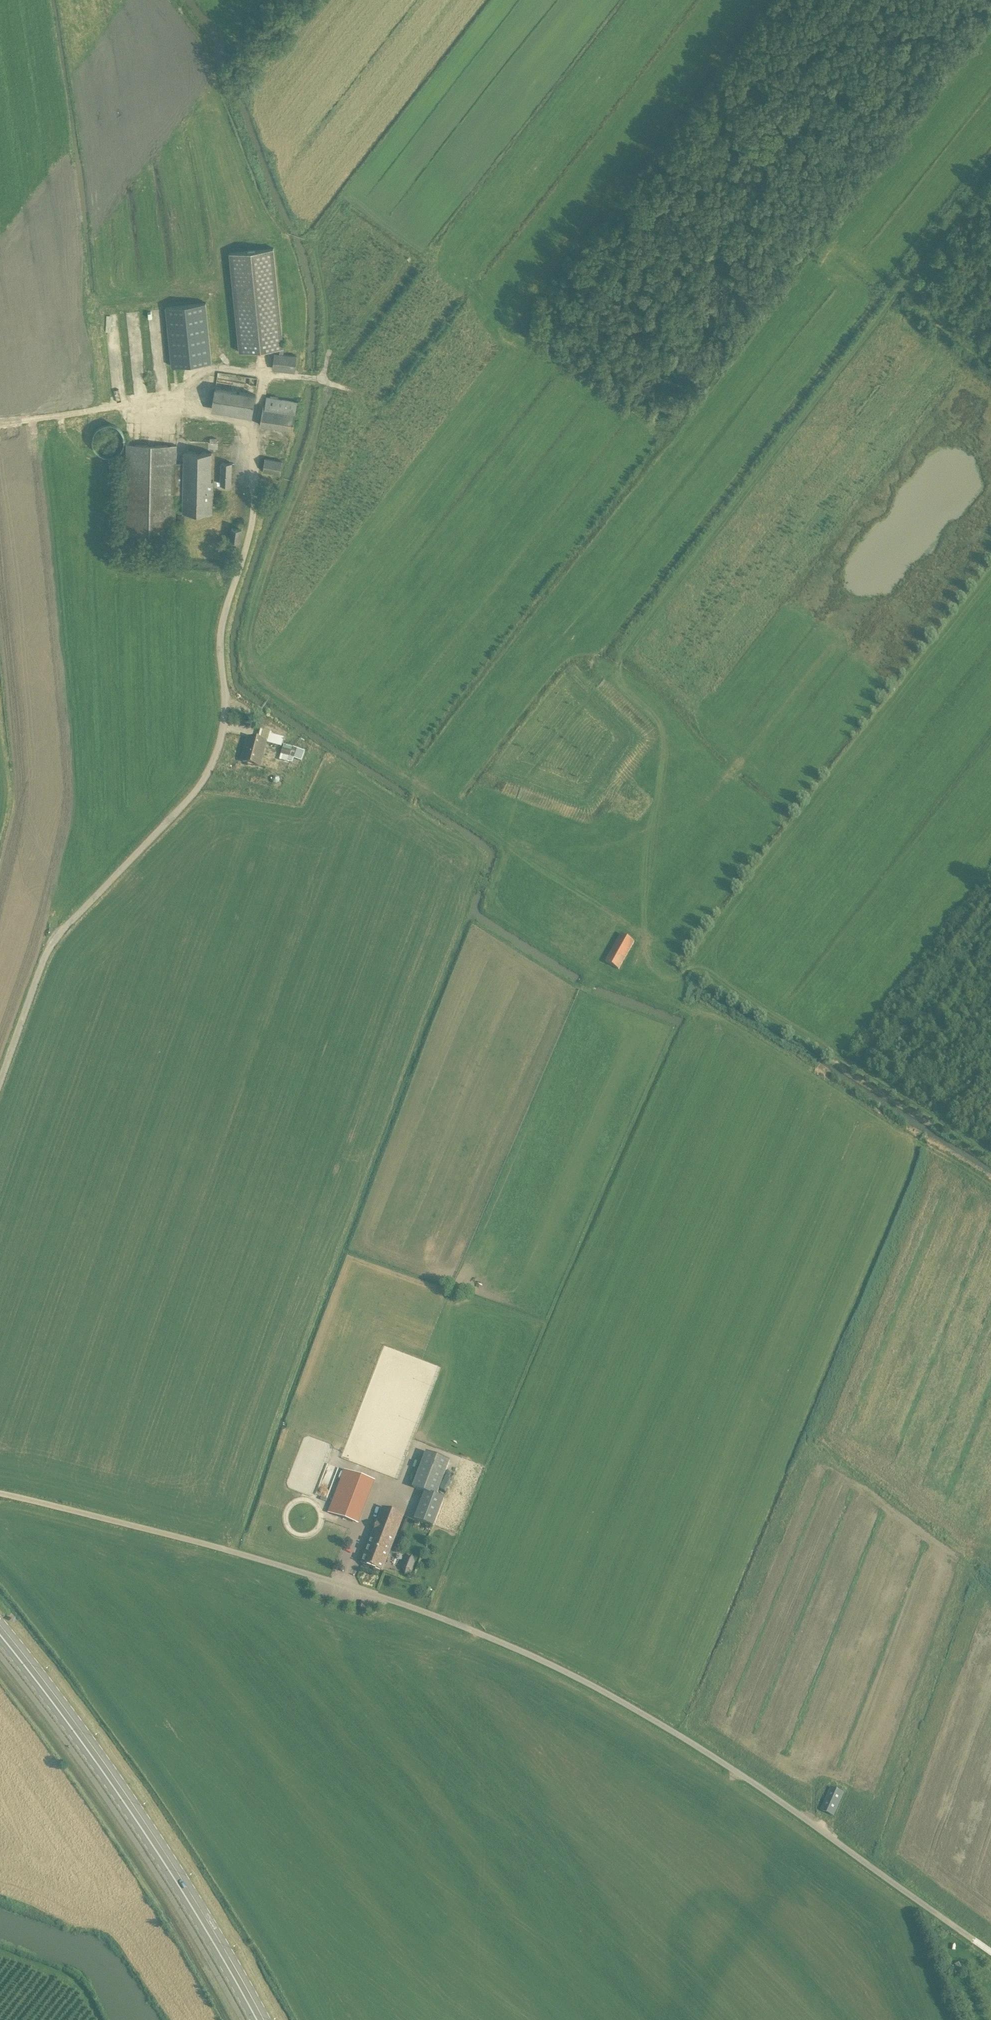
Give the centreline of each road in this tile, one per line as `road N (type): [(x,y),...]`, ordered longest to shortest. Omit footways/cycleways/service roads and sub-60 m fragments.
road 1 (unclassified): [(990,1952),(695,1745),(557,1667),(299,1571),(0,1493)]
road 2 (track): [(617,665),(990,170)]
road 3 (track): [(506,839),(263,685),(248,666),(254,615),(313,457),(325,381)]
road 4 (unclassified): [(0,1081),(56,936),(210,768),(226,709),(223,616),(239,567)]
road 5 (primary): [(255,2019),(112,1782),(0,1637)]
road 6 (track): [(827,1050),(711,976),(666,973),(620,922),(506,839)]
road 7 (track): [(644,943),(641,888),(666,740),(656,717),(618,683),(617,665)]
road 8 (track): [(167,397),(214,368),(320,379),(354,391)]
road 9 (track): [(167,397),(0,423)]

